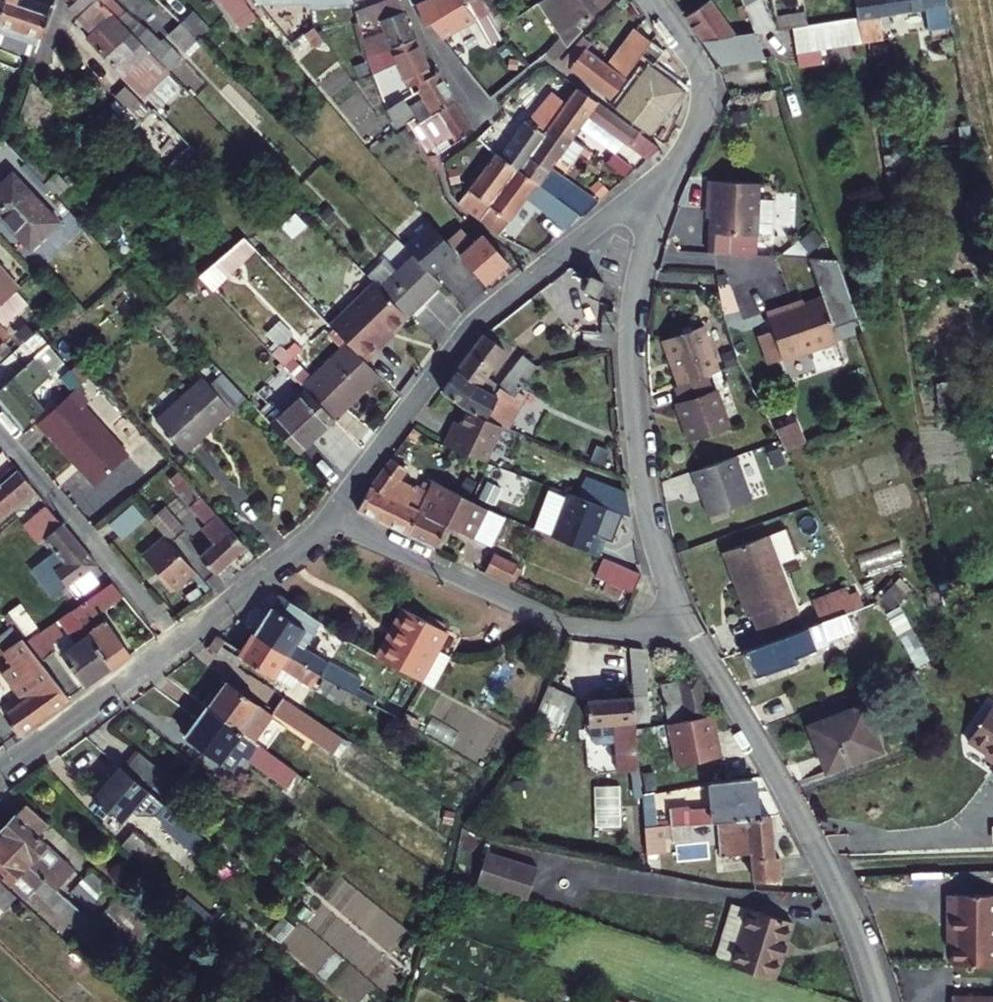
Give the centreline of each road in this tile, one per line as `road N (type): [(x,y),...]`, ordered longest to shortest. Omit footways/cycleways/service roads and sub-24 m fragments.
road 1 (residential): [(676,167),(485,313),(332,516)]
road 2 (residential): [(686,622),(650,525),(631,364),(641,260),(676,167)]
road 3 (residential): [(686,622),(823,862),(878,1001)]
road 4 (residential): [(0,771),(332,516)]
road 5 (residential): [(332,516),(564,620),(604,628),(686,622)]
road 6 (residential): [(676,167),(702,111),(704,84),(656,0)]

